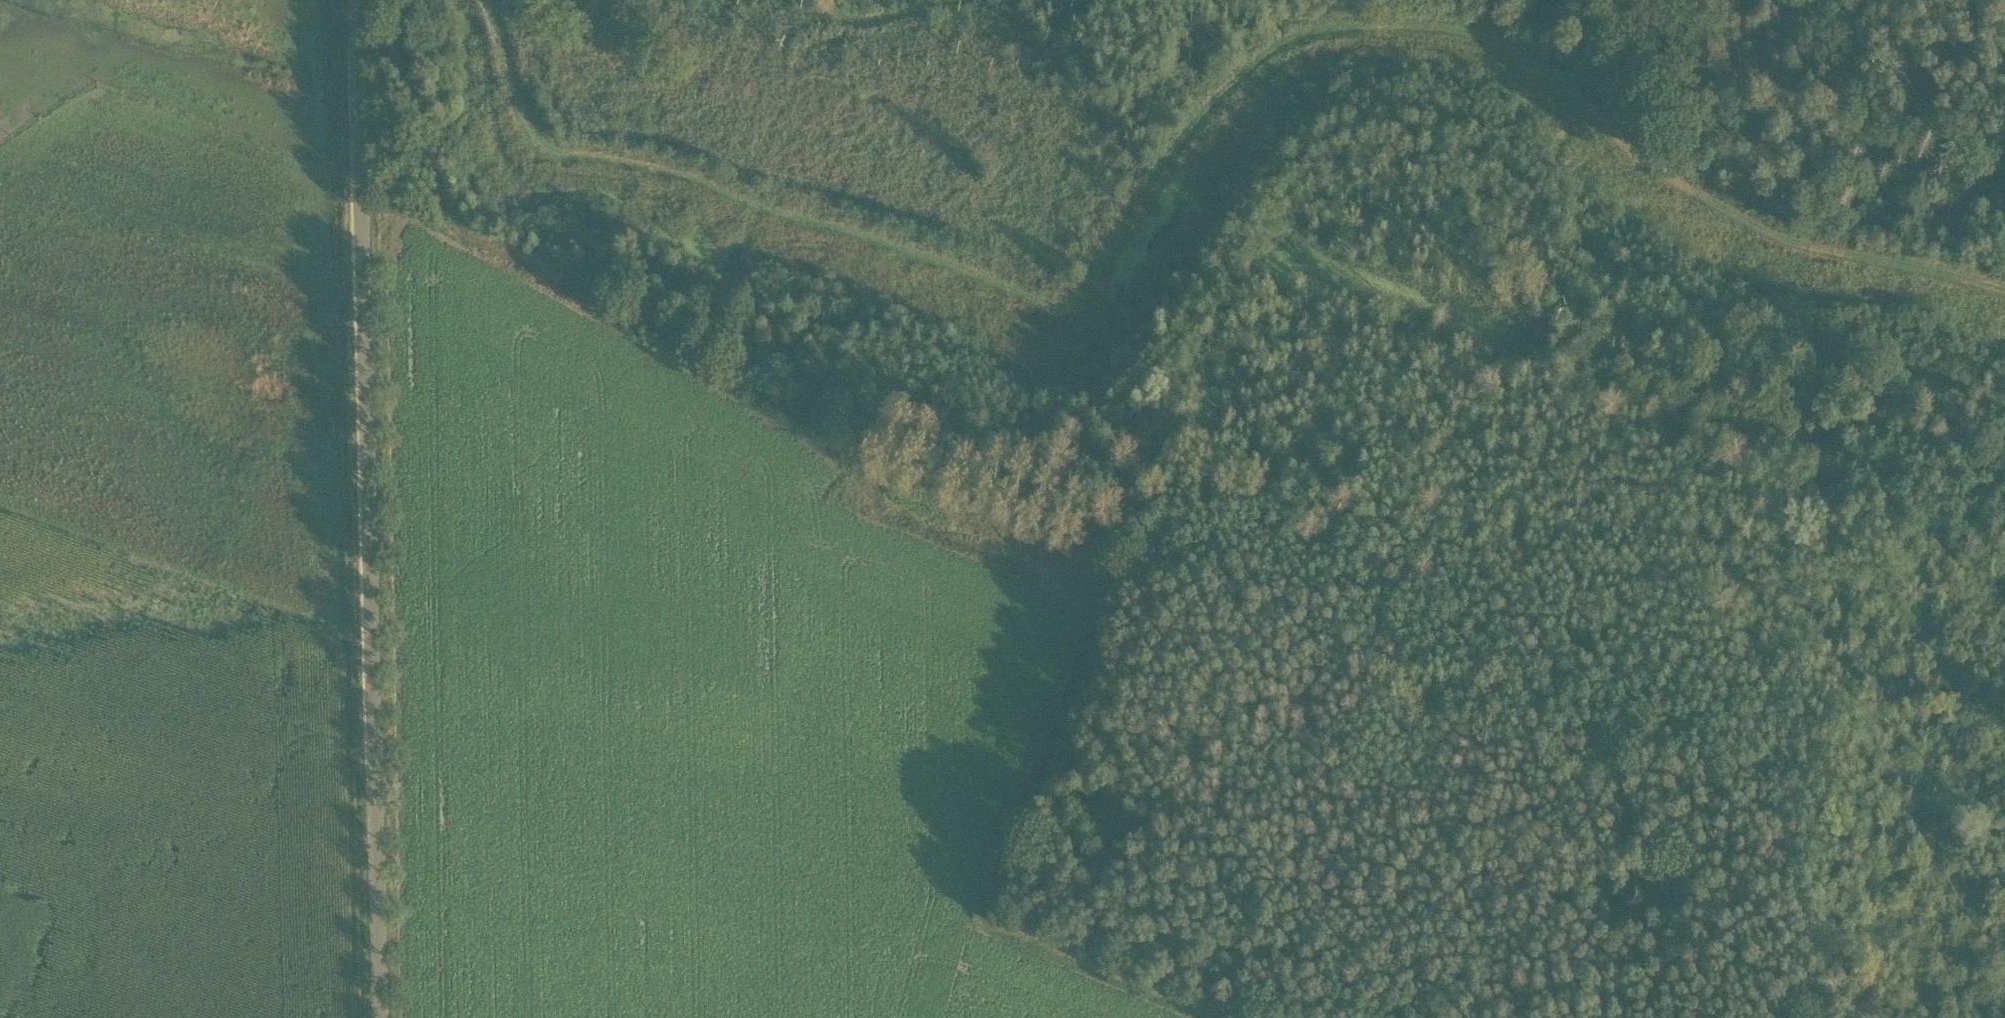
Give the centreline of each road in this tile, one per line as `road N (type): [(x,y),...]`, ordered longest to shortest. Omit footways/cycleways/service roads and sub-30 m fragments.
road 1 (track): [(482,0),(539,151),(683,181),(755,216),(1040,309),(1071,303),(1130,213),(1218,105),(1297,39),(1397,6),(1464,10),(1530,38),(1636,144),(1722,211),(1802,250),(1894,261),(2004,297)]
road 2 (unclassified): [(373,1017),(351,0)]
road 3 (track): [(804,0),(836,21),(898,24),(973,0)]

